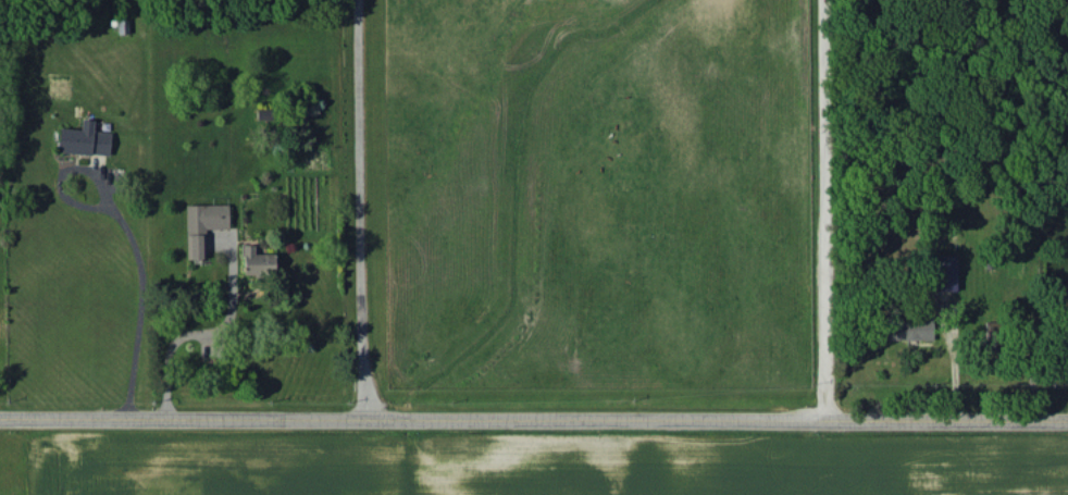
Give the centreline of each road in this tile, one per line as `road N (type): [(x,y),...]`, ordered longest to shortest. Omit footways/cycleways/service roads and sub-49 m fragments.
road 1 (tertiary): [(0,415),(1067,418)]
road 2 (residential): [(363,418),(358,0)]
road 3 (residential): [(829,418),(825,0)]

